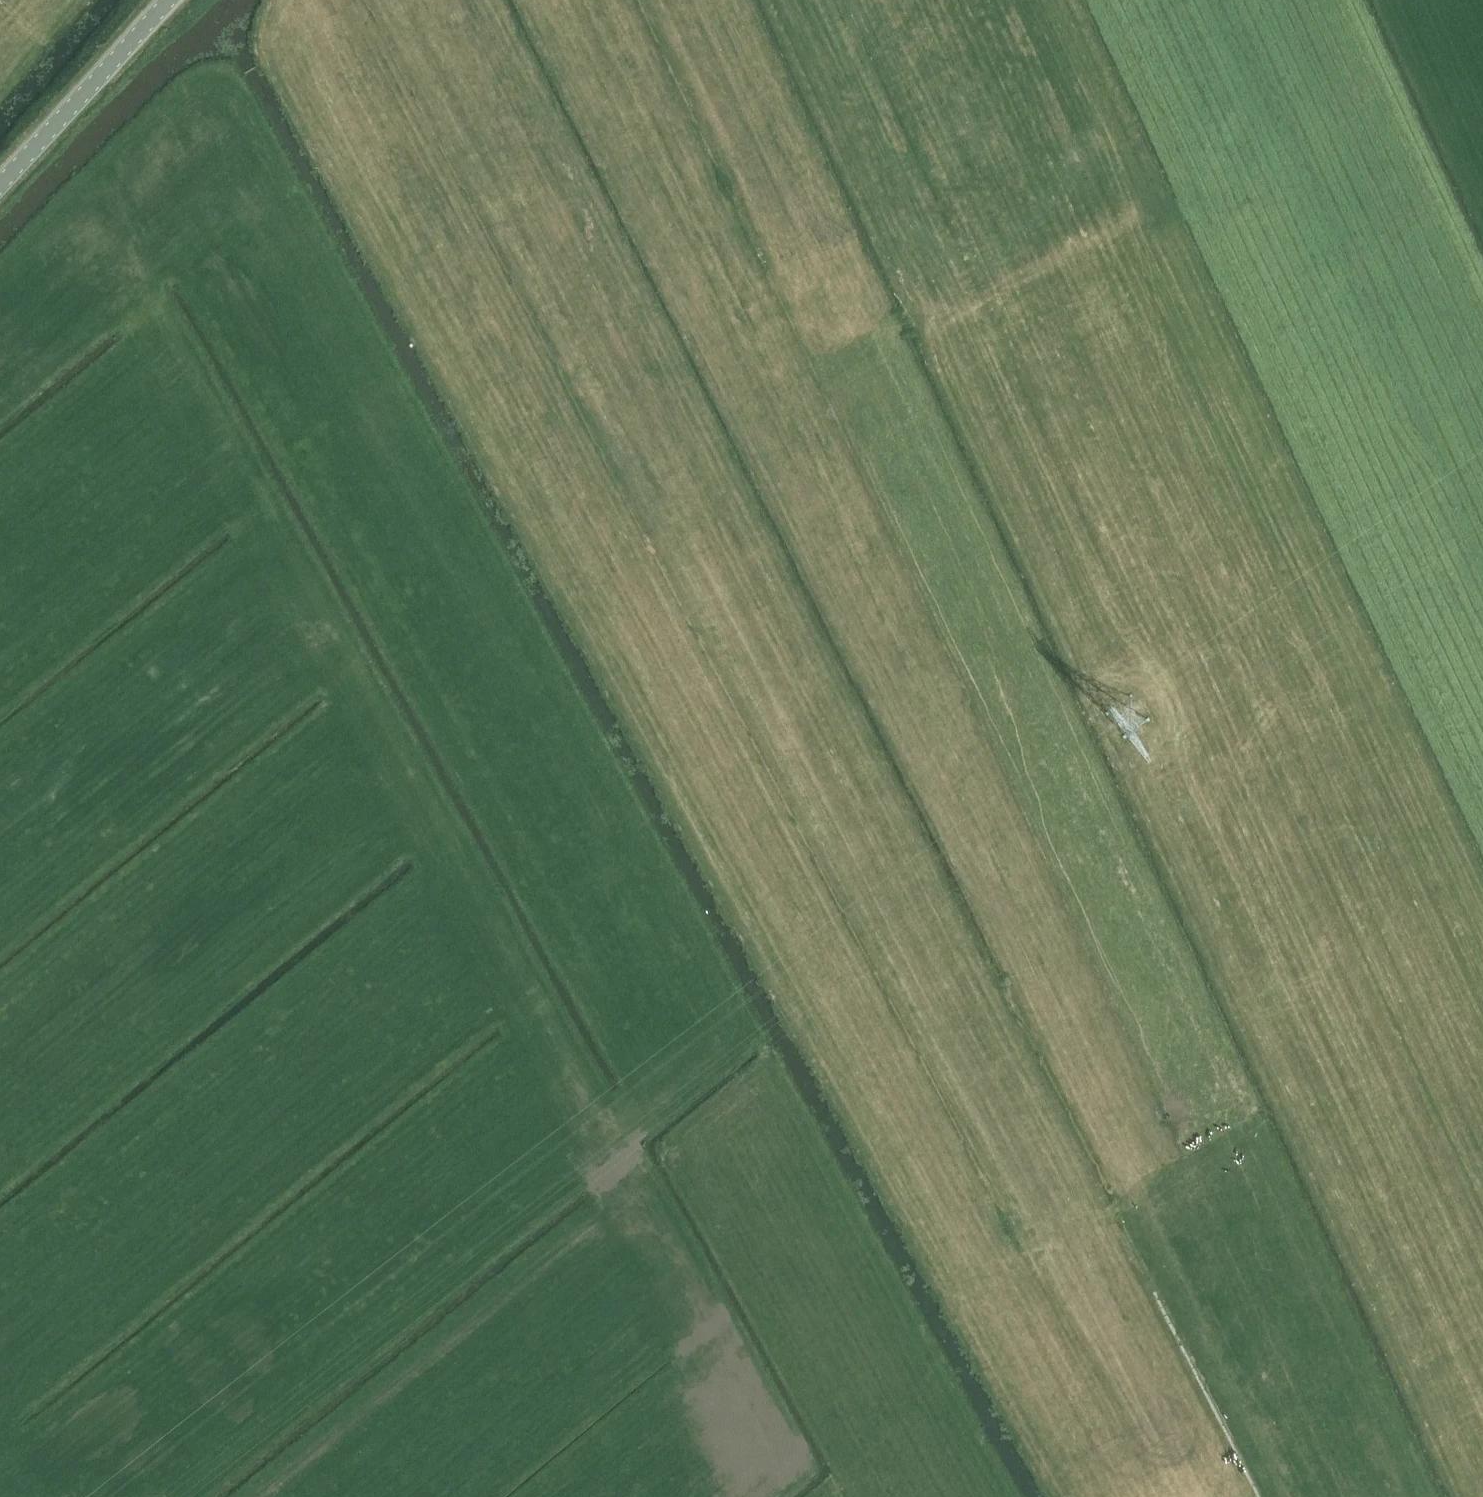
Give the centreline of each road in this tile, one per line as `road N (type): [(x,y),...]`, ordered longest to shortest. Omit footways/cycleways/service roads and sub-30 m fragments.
road 1 (unclassified): [(0,183),(166,0)]

